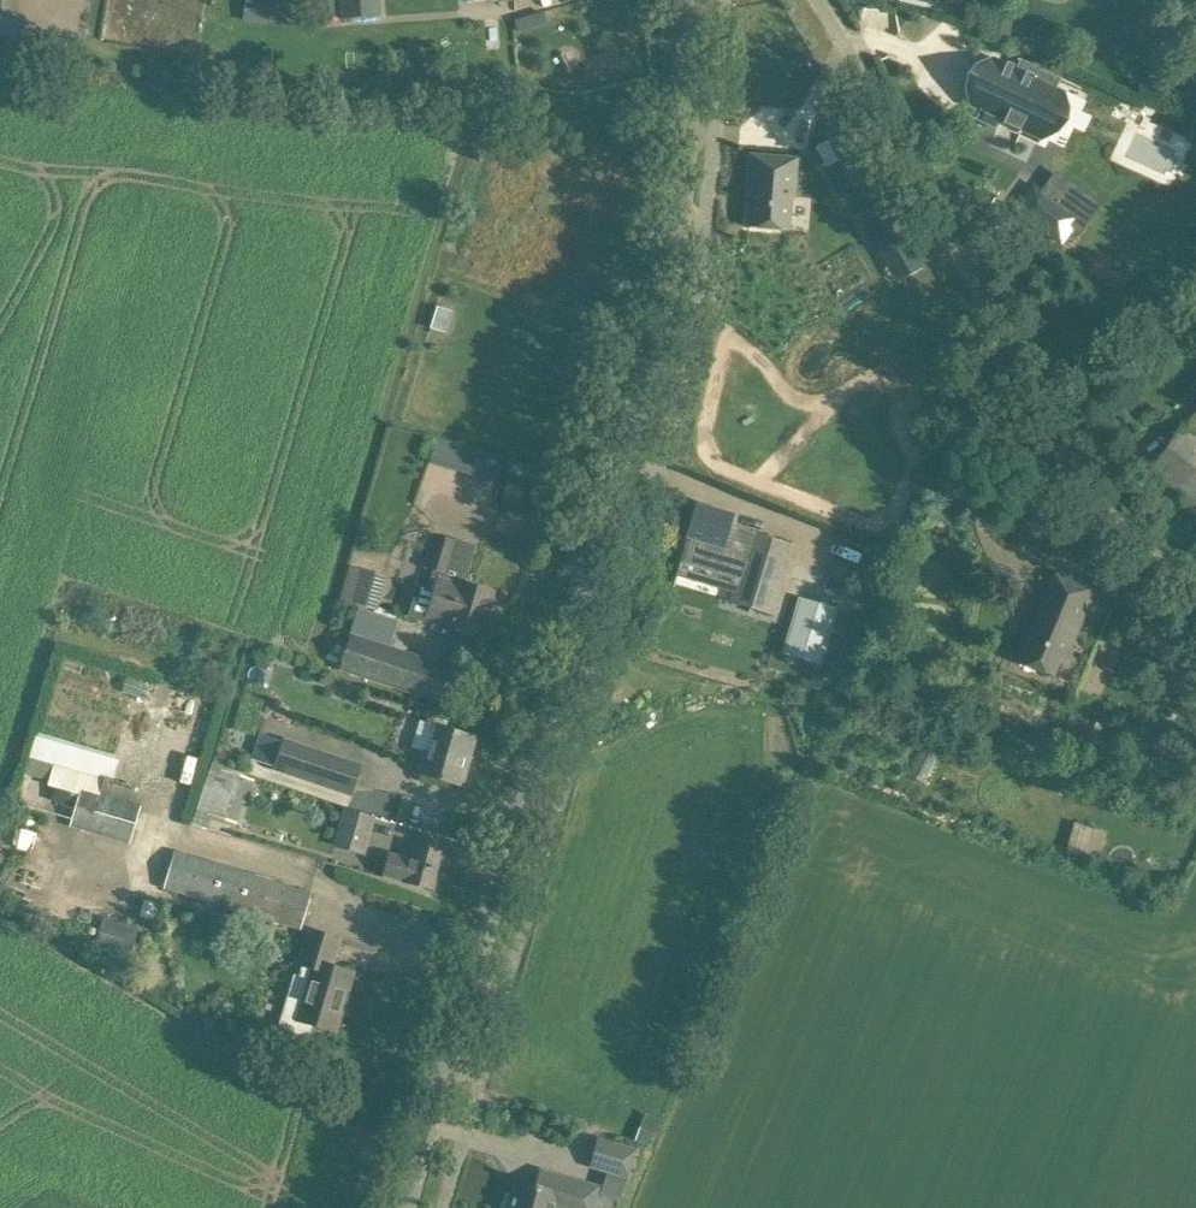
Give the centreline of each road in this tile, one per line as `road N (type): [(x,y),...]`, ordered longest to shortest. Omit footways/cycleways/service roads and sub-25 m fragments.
road 1 (tertiary): [(402,1207),(675,235),(685,112),(680,0)]
road 2 (unclassified): [(1195,571),(1080,459),(822,0)]

